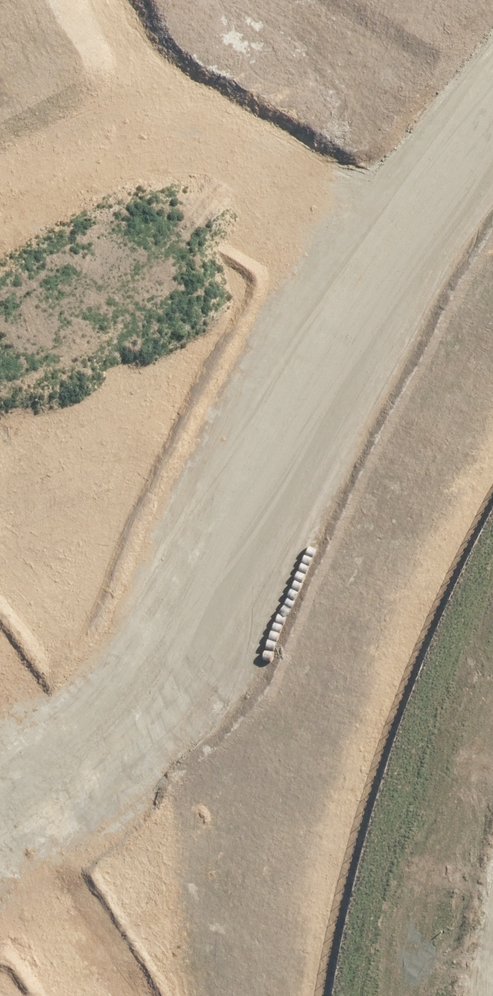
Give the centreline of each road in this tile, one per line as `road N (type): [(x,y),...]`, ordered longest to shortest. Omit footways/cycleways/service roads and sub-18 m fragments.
road 1 (residential): [(7,832),(120,740),(211,580),(292,396),(380,255)]
road 2 (residential): [(380,255),(190,141),(150,135),(117,137),(0,203)]
road 3 (residential): [(380,255),(492,95)]
road 4 (residential): [(7,832),(108,995)]

